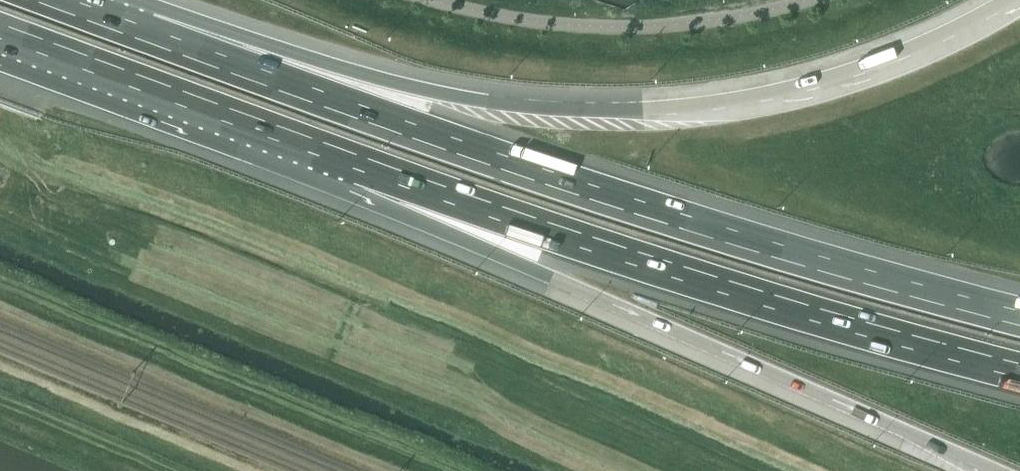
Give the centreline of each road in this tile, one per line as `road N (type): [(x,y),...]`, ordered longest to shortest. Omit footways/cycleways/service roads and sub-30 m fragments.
road 1 (motorway): [(1019,311),(637,200),(147,27)]
road 2 (motorway): [(1017,0),(860,74),(765,100),(682,110),(471,99),(147,27)]
road 3 (motorway): [(358,170),(534,270),(997,470)]
road 4 (motorway): [(358,170),(723,293),(1019,378)]
road 5 (motorway): [(0,38),(358,170)]

